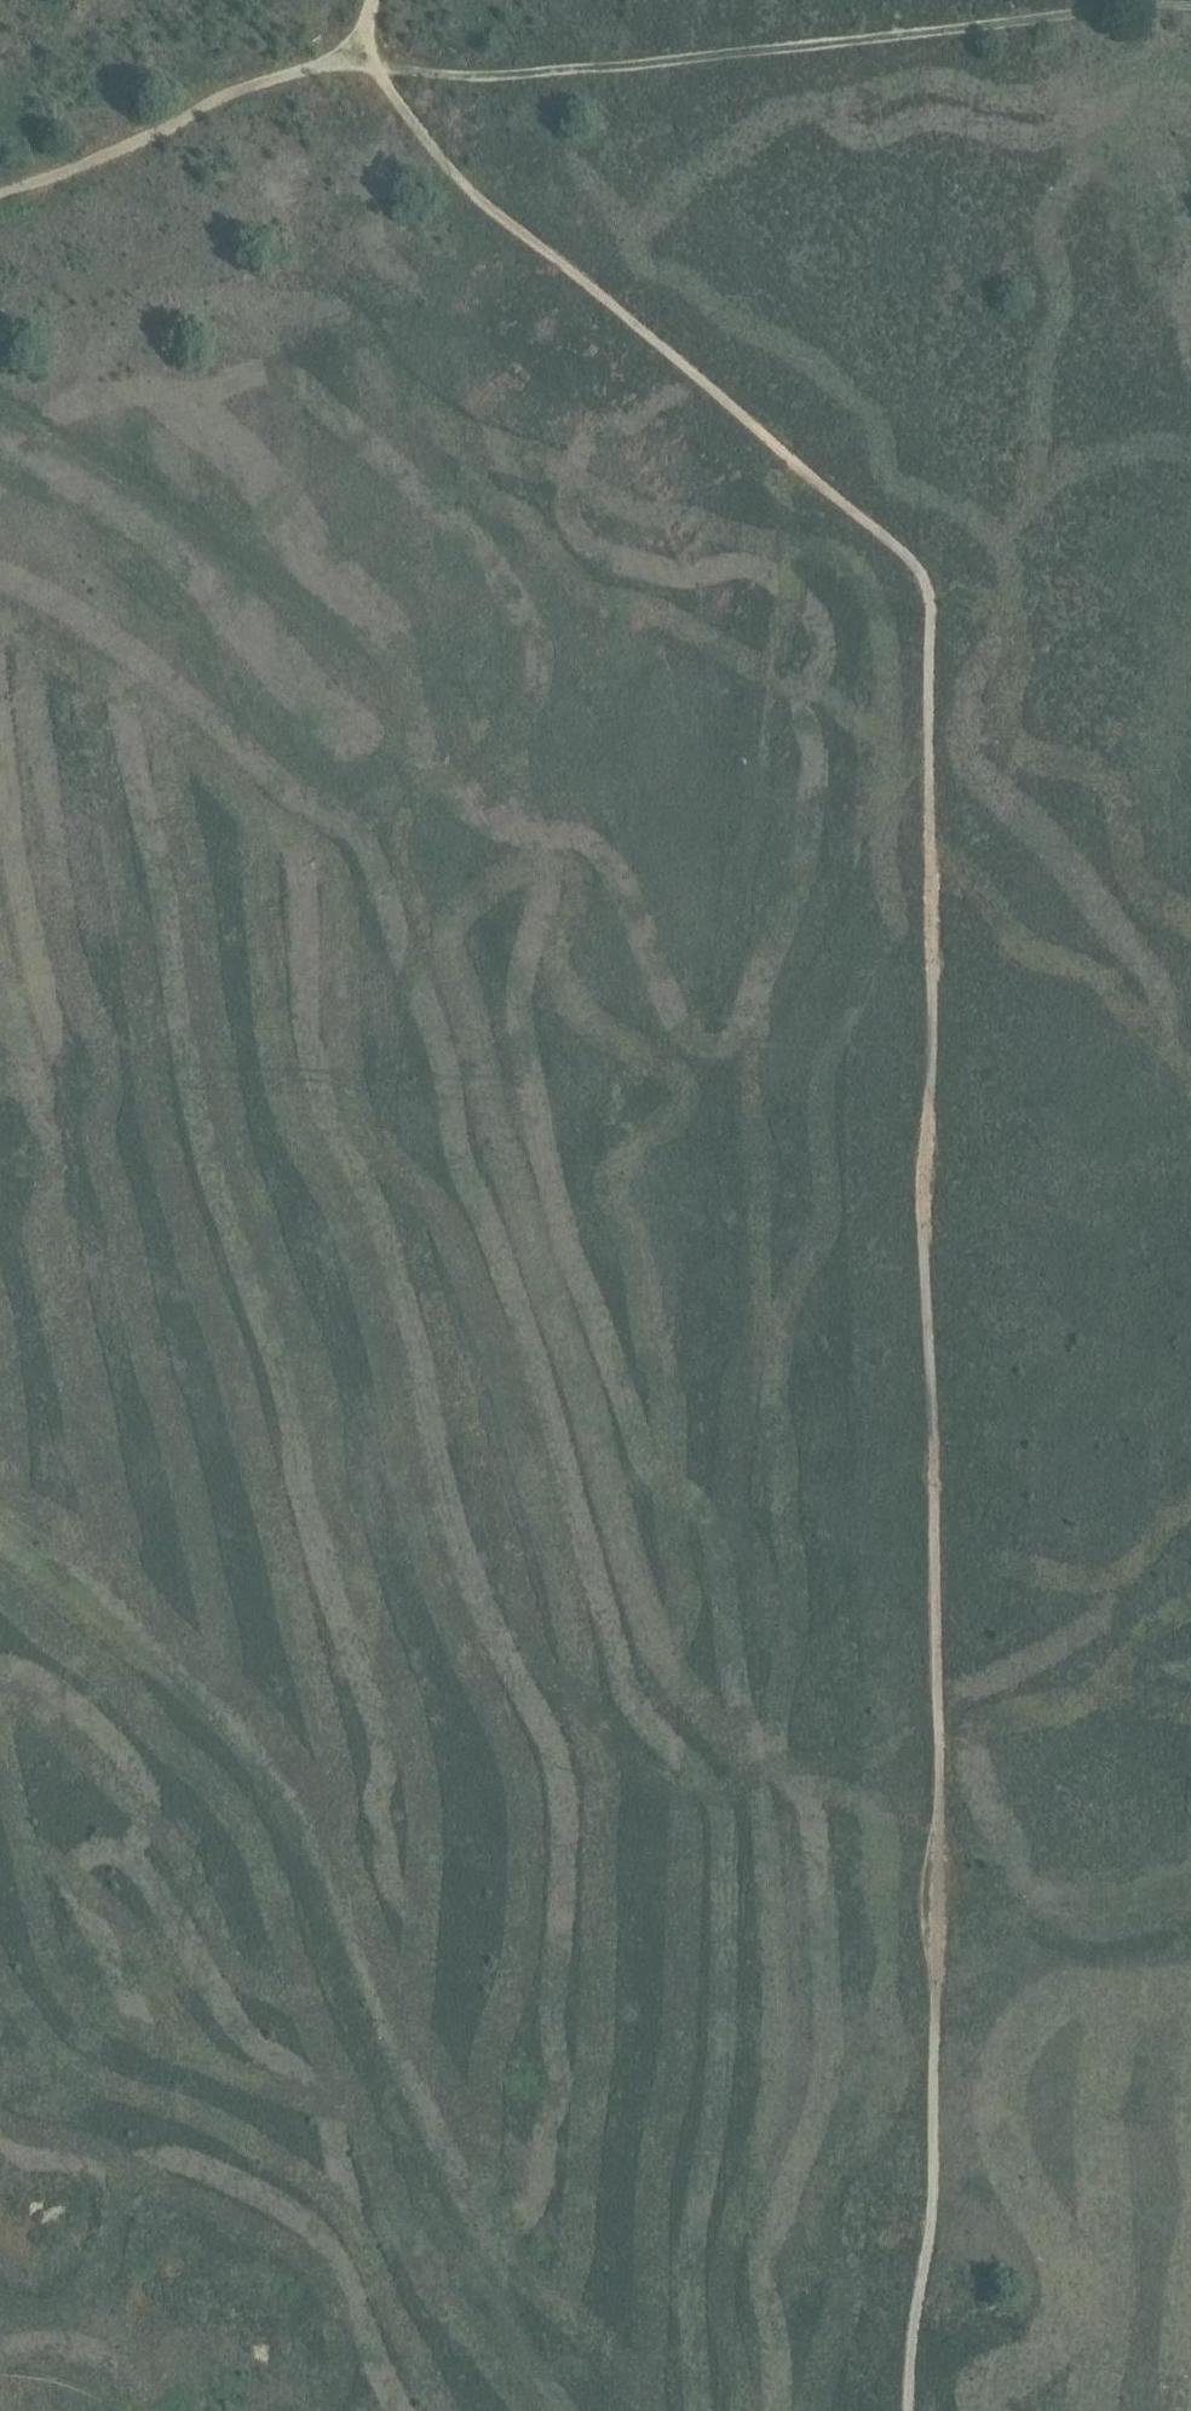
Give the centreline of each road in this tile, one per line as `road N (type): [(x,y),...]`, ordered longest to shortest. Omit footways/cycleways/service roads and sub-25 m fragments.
road 1 (track): [(915,2410),(932,2226),(939,1804),(929,578),(466,188),(365,65)]

